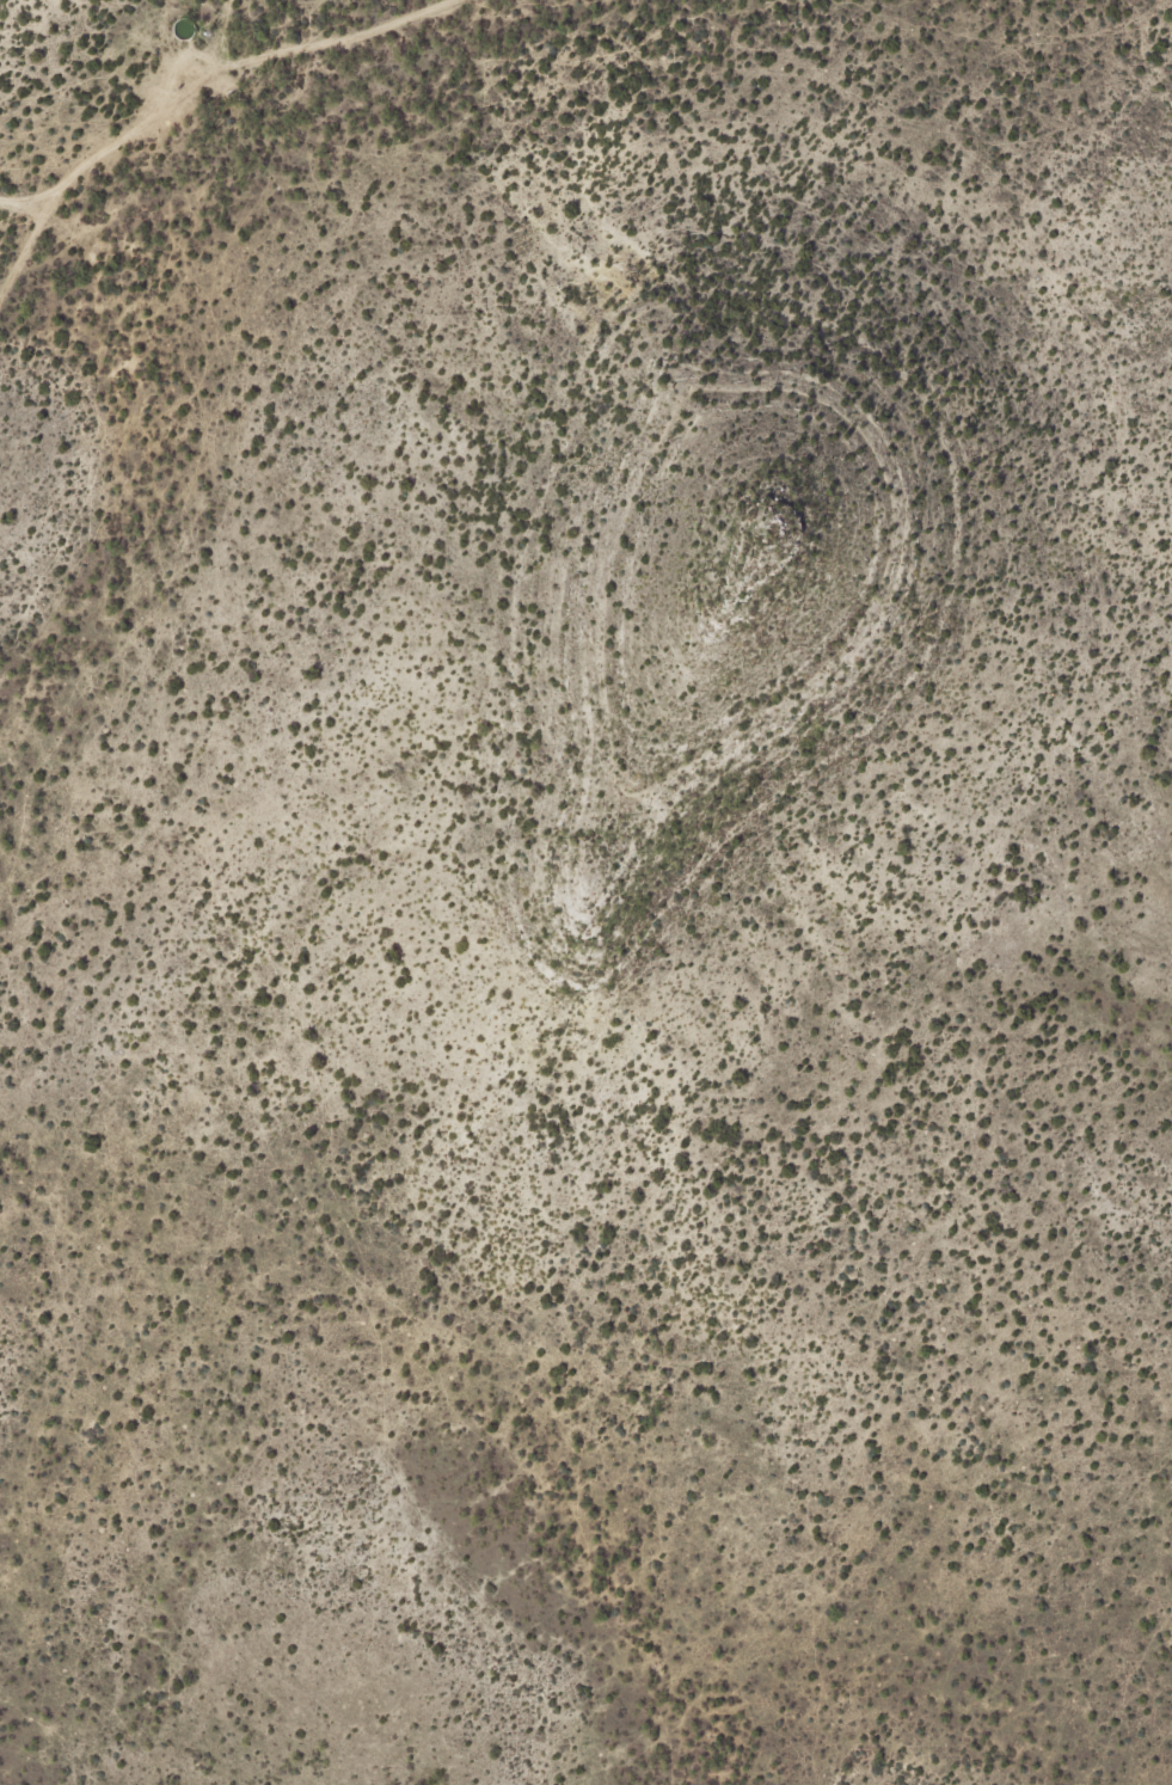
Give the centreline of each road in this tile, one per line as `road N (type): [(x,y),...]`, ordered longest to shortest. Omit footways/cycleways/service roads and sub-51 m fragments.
road 1 (track): [(0,324),(47,211),(200,73),(464,0)]

